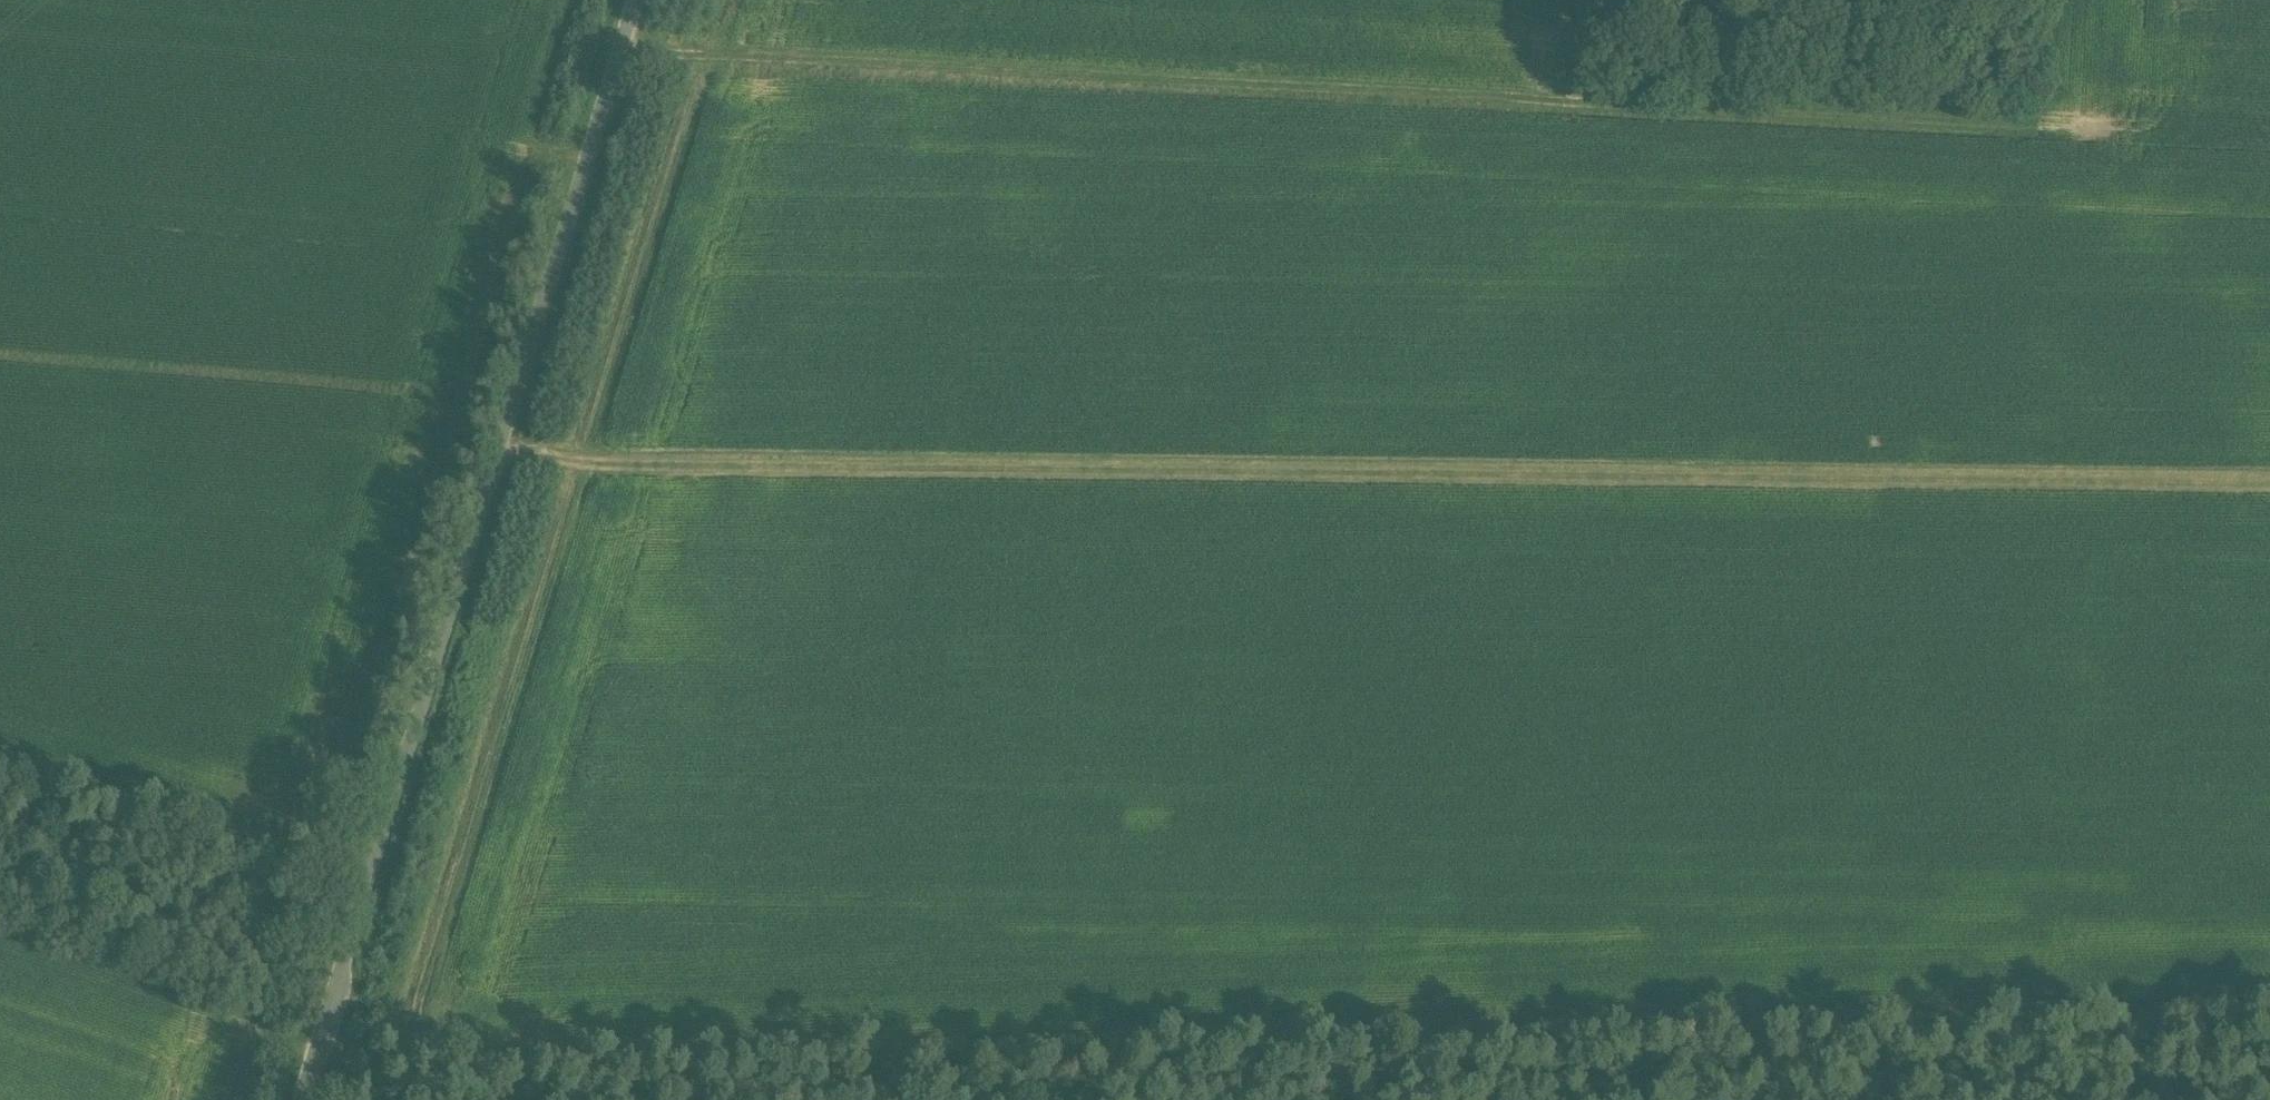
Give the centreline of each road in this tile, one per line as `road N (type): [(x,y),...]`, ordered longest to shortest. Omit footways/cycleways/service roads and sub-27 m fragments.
road 1 (track): [(498,459),(612,470),(2269,498)]
road 2 (track): [(623,44),(732,62),(2040,127)]
road 3 (unclassified): [(636,0),(304,1099)]

